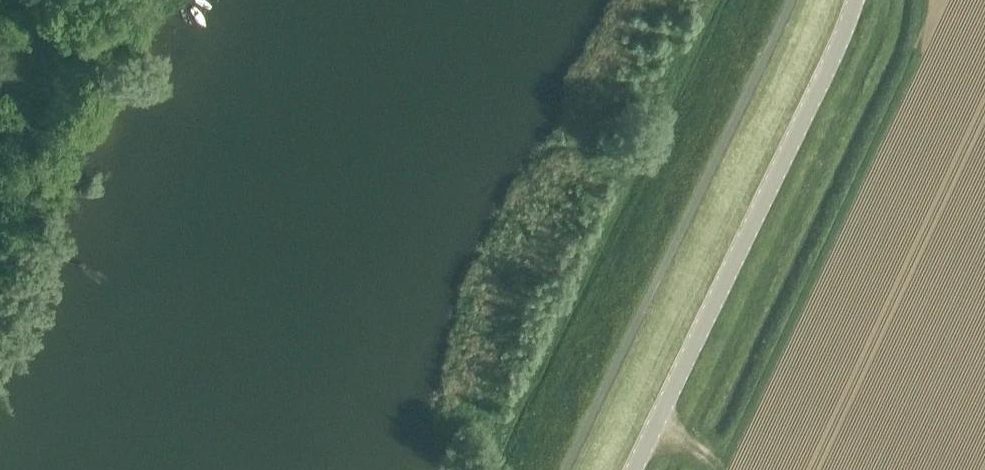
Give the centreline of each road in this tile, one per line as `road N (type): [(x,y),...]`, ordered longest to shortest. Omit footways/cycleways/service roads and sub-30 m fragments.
road 1 (unclassified): [(651,469),(830,75),(854,0)]

